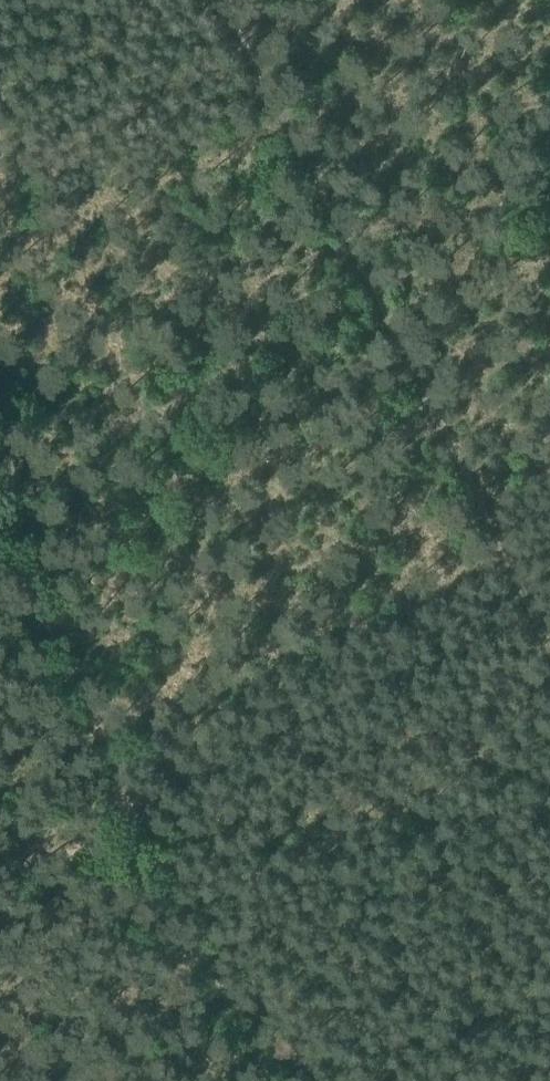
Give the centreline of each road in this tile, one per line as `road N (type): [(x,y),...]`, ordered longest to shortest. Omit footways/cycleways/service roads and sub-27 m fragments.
road 1 (track): [(239,0),(549,618)]

